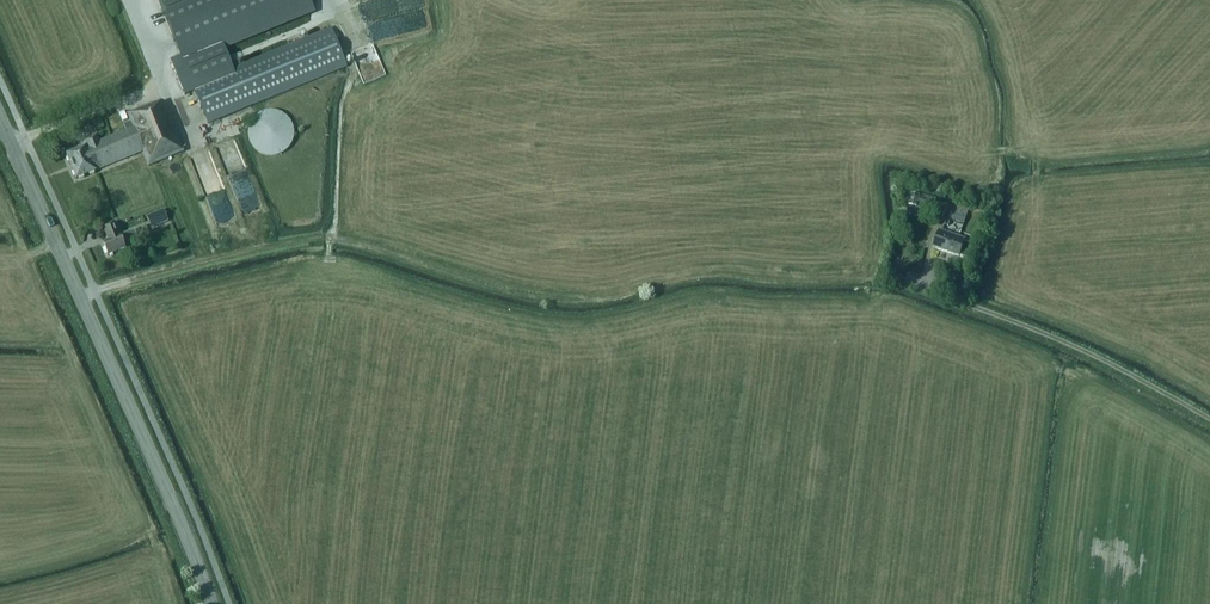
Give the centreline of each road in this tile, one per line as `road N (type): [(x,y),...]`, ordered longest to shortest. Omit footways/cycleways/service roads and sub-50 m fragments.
road 1 (secondary): [(211,603),(11,144)]
road 2 (track): [(1209,419),(1054,337),(933,286),(927,269)]

